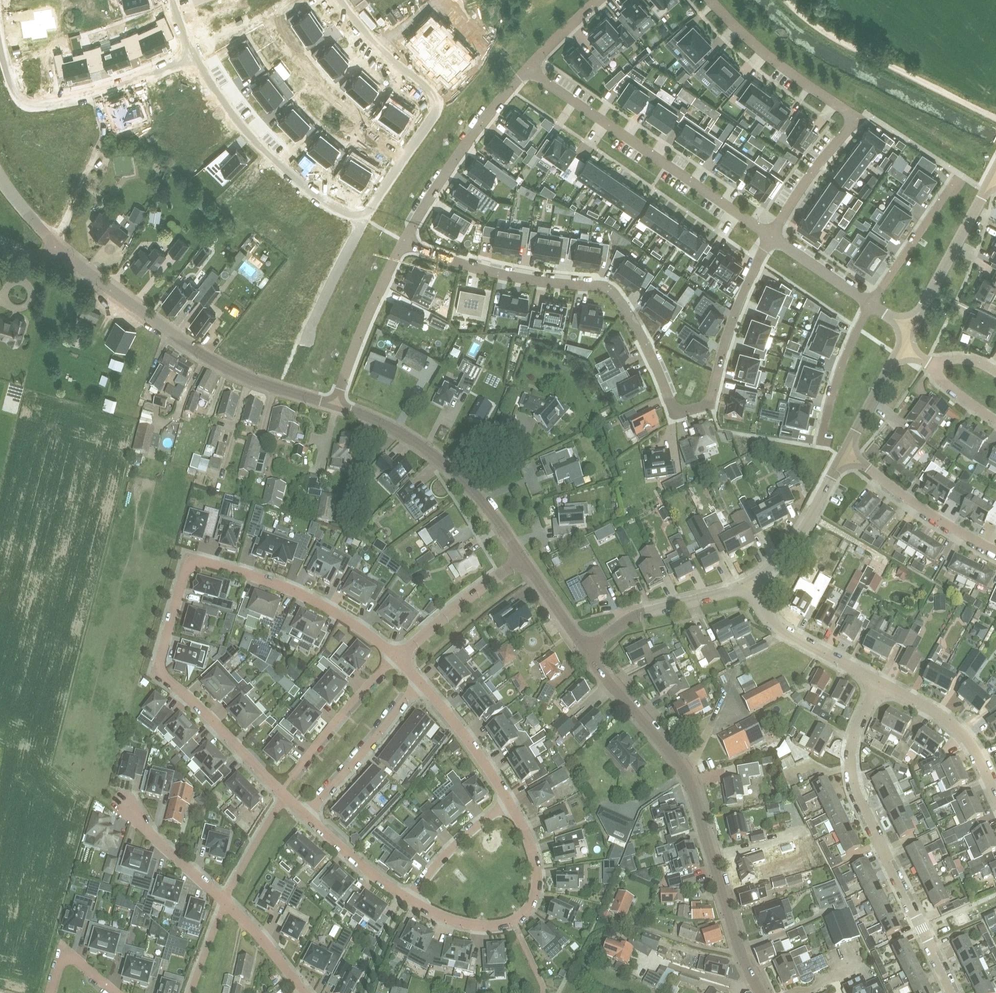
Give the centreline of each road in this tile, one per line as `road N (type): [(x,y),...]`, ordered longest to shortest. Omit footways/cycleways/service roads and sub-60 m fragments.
road 1 (residential): [(772,236),(736,312),(712,397),(679,411),(611,290),(474,267),(408,241)]
road 2 (residential): [(307,819),(162,678),(185,573),(207,563),(290,590),(397,658)]
road 3 (secondary): [(760,992),(730,926),(687,778),(586,653)]
road 4 (residential): [(953,992),(854,786),(853,751),(877,684)]
road 5 (residential): [(772,236),(850,119),(710,0)]
road 6 (secondary): [(334,406),(206,357),(58,248)]
road 7 (residential): [(772,236),(528,70)]
road 8 (residential): [(341,0),(442,104),(363,219)]
road 9 (residential): [(304,992),(255,928),(124,802)]
road 10 (secondary): [(523,560),(453,471),(400,433),(334,406)]
road 11 (residential): [(363,219),(296,175),(242,121),(193,54)]
road 12 (residential): [(509,805),(533,857),(538,881),(529,909),(514,922),(481,928),(411,904)]
road 13 (track): [(792,0),(824,34),(995,119)]
road 14 (residential): [(528,70),(465,144),(408,241)]
road 15 (tertiary): [(586,653),(634,618),(751,582)]
road 16 (residential): [(408,241),(363,327),(334,406)]
road 17 (residential): [(844,457),(995,552)]
road 18 (residential): [(422,685),(307,819)]
road 19 (tertiary): [(914,328),(995,174)]
road 20 (residential): [(94,95),(24,106),(0,9)]
road 21 (residential): [(877,684),(781,635),(751,582)]
road 22 (residential): [(995,794),(980,755),(953,726),(877,684)]
road 23 (residential): [(523,560),(397,658)]
road 24 (tertiary): [(751,582),(798,536),(844,457)]
road 25 (residential): [(397,658),(296,774)]
road 26 (residential): [(870,303),(958,181)]
road 27 (residential): [(422,685),(509,805)]
road 28 (residential): [(509,805),(452,851),(411,904)]
road 29 (residential): [(823,431),(870,303)]
road 30 (residential): [(363,219),(305,342)]
road 31 (residential): [(411,904),(307,819)]
road 32 (tertiary): [(844,457),(902,348)]

